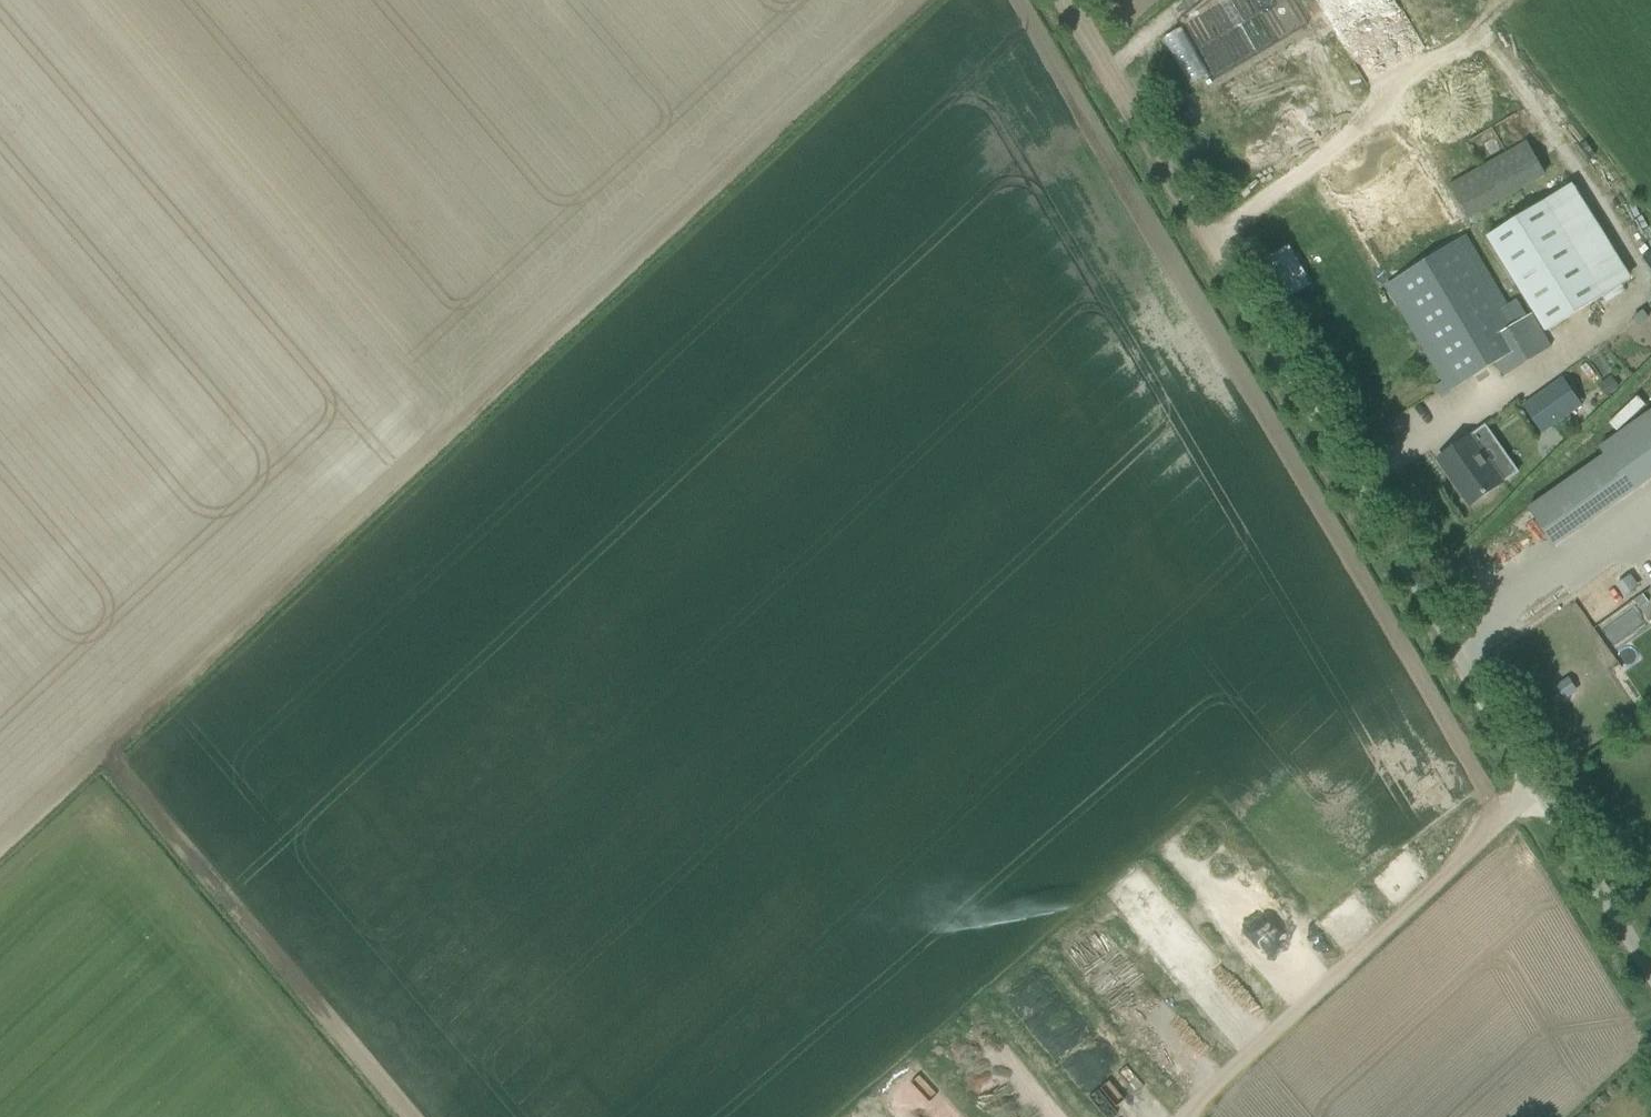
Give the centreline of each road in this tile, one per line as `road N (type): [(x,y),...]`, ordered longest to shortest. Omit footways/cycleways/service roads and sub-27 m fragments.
road 1 (unclassified): [(1650,972),(1213,244)]
road 2 (track): [(1067,0),(1213,244)]

